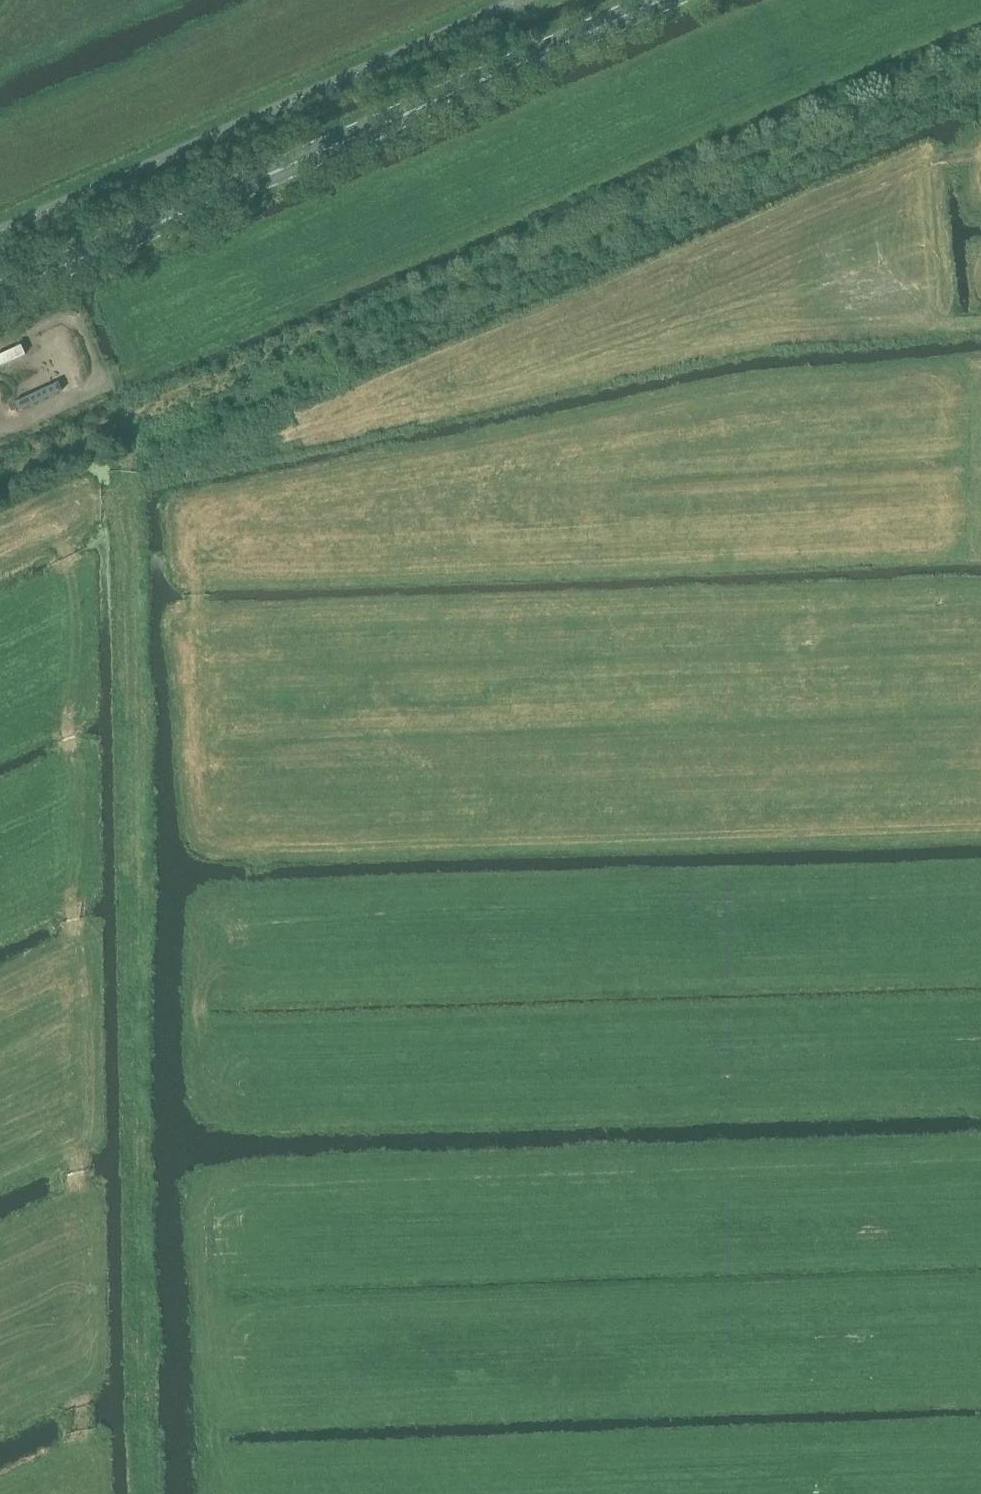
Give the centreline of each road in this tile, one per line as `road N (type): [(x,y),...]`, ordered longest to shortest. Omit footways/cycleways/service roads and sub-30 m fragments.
road 1 (secondary): [(0,294),(659,0)]

